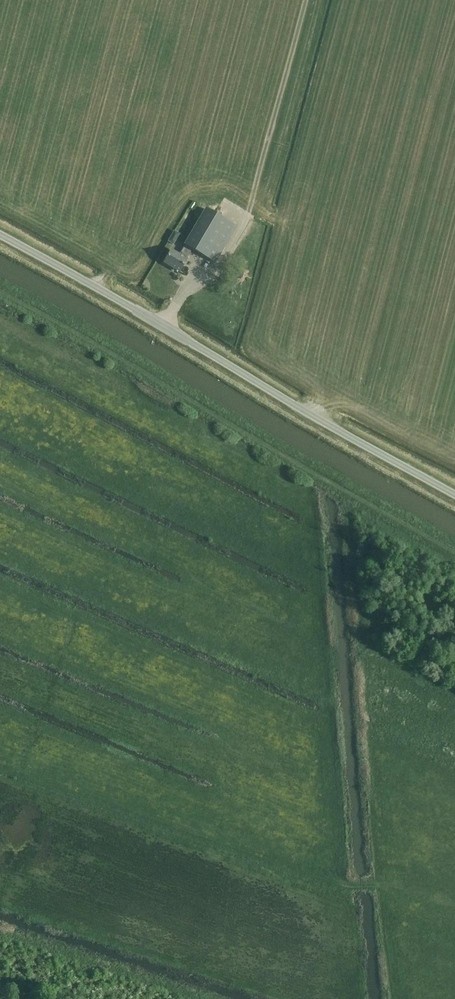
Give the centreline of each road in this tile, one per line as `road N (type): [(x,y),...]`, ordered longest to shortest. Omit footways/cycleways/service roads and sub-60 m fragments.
road 1 (unclassified): [(454,495),(0,235)]

